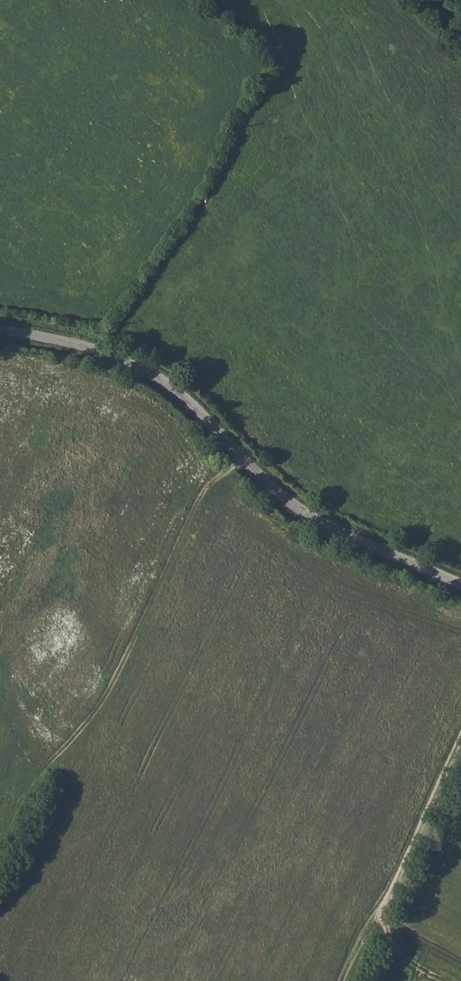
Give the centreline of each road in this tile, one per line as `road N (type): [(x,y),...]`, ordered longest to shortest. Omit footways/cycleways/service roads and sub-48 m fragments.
road 1 (unclassified): [(0,332),(142,360),(192,402),(267,491),(326,529),(460,588)]

